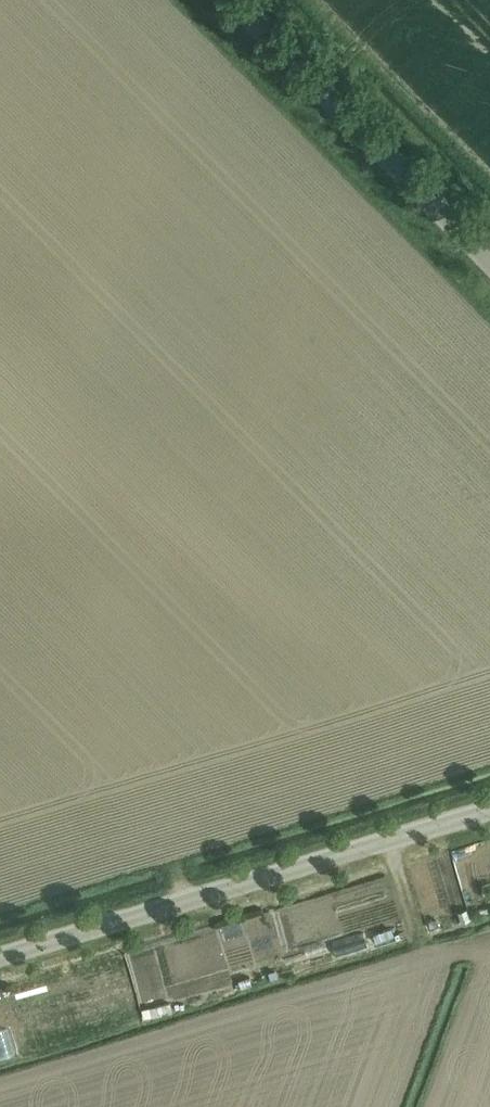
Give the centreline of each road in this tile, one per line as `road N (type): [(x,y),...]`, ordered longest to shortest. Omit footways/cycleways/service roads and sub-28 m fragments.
road 1 (unclassified): [(0,957),(489,810)]
road 2 (unclassified): [(489,258),(231,0)]

